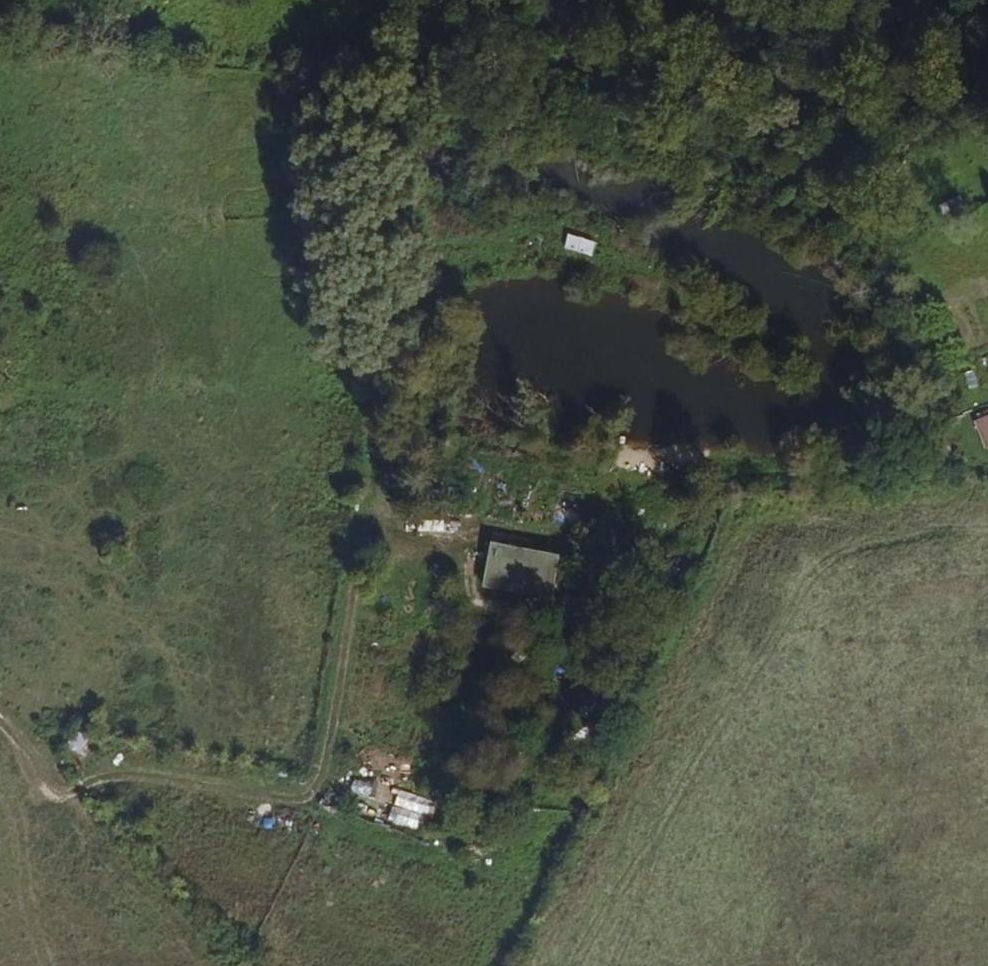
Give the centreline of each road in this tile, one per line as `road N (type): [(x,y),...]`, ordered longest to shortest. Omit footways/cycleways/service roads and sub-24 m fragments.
road 1 (track): [(941,0),(974,96),(987,111)]

